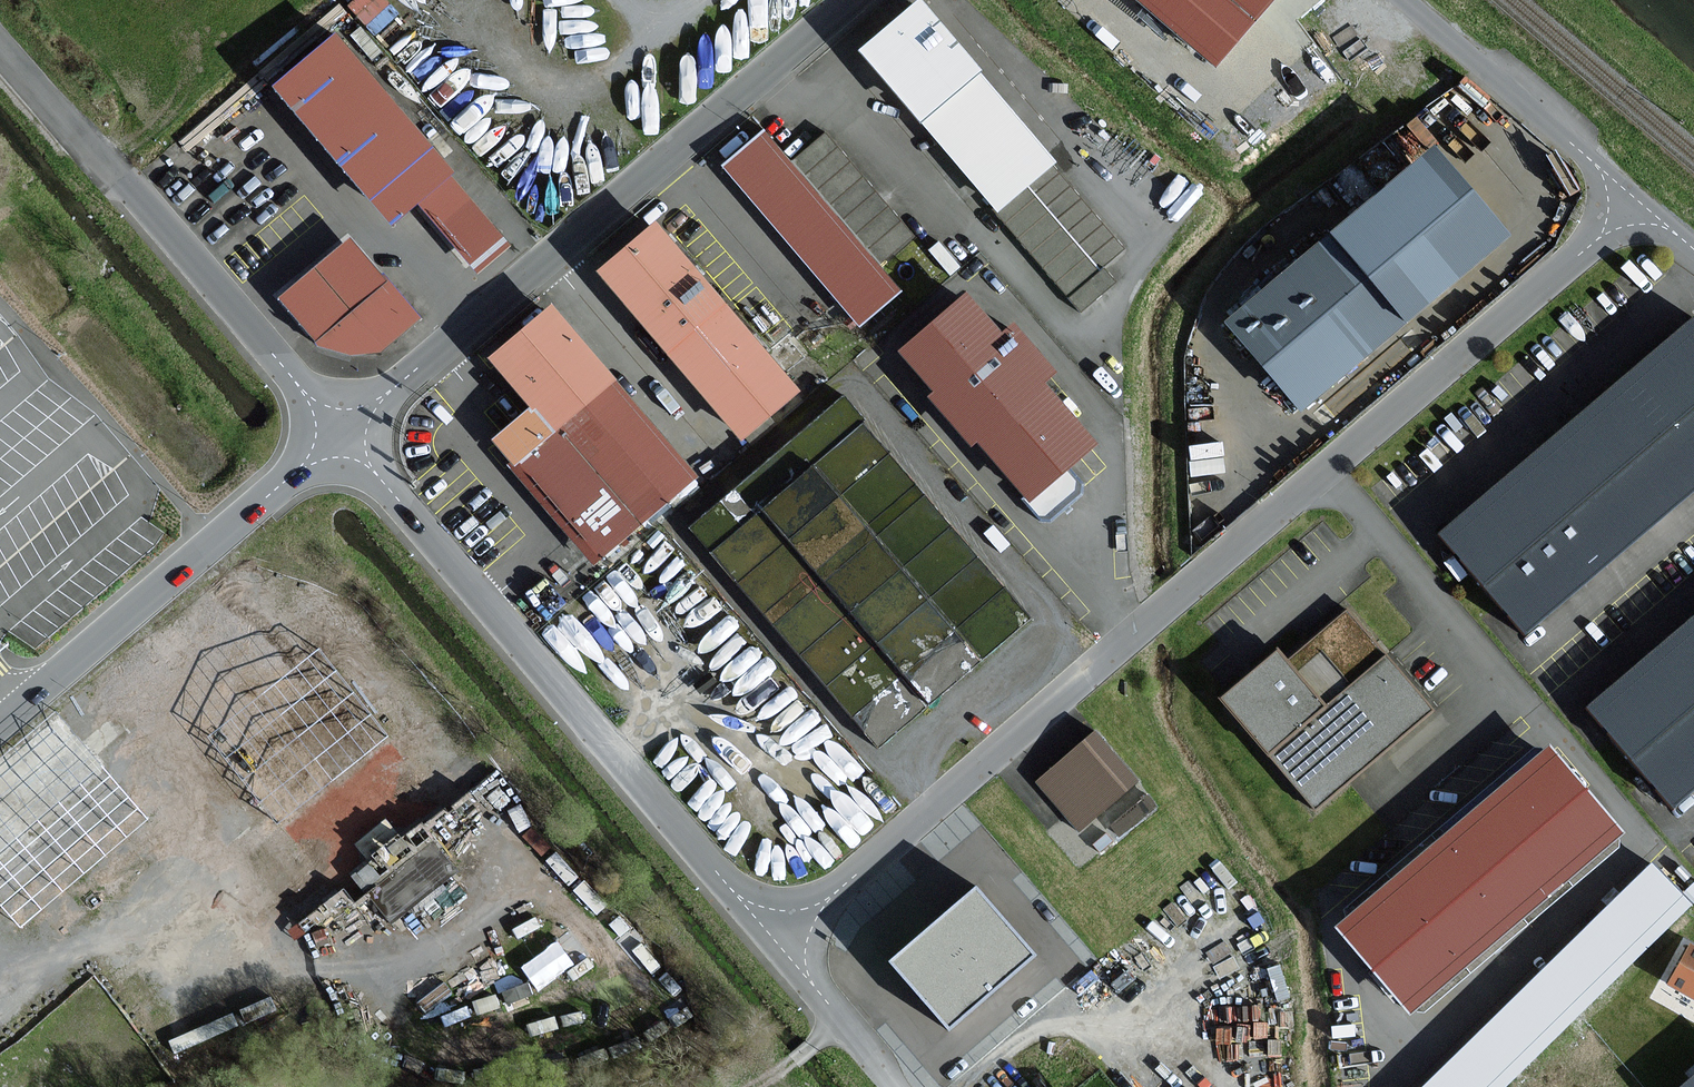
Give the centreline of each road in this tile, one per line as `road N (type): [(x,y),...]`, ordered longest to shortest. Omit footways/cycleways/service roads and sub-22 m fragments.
road 1 (unclassified): [(775,940),(1637,205)]
road 2 (unclassified): [(338,436),(852,0)]
road 3 (unclassified): [(338,436),(775,940)]
road 4 (unclassified): [(338,436),(0,722)]
road 5 (unclassified): [(118,179),(338,436)]
road 6 (unclassified): [(1401,0),(1637,205)]
road 7 (track): [(693,0),(624,67),(570,95),(500,54),(483,25),(480,0)]
road 8 (track): [(965,1086),(1004,1053),(1063,1026),(1183,1053),(1225,1086)]
road 9 (unclassified): [(118,179),(0,43)]

